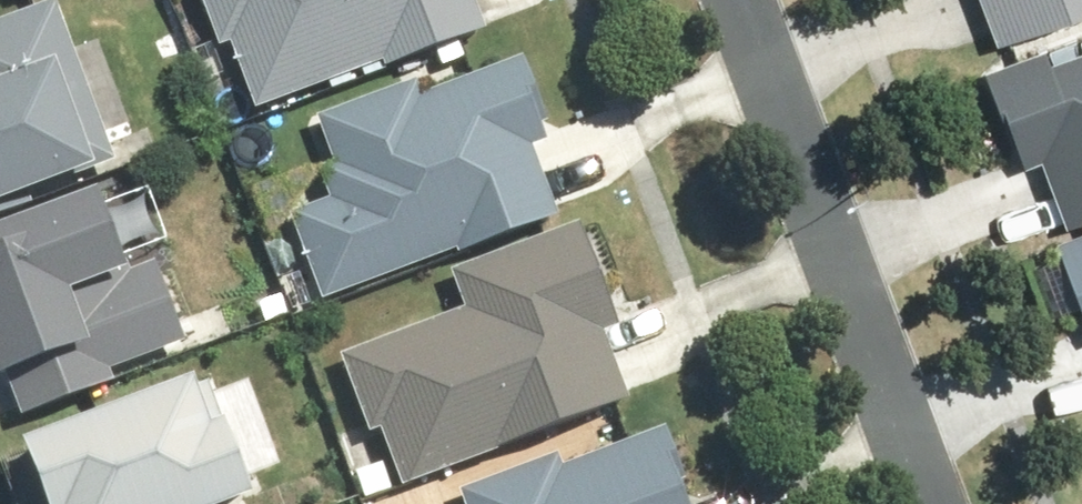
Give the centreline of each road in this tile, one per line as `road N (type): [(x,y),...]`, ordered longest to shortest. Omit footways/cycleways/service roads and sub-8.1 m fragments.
road 1 (residential): [(751,0),(940,503)]

